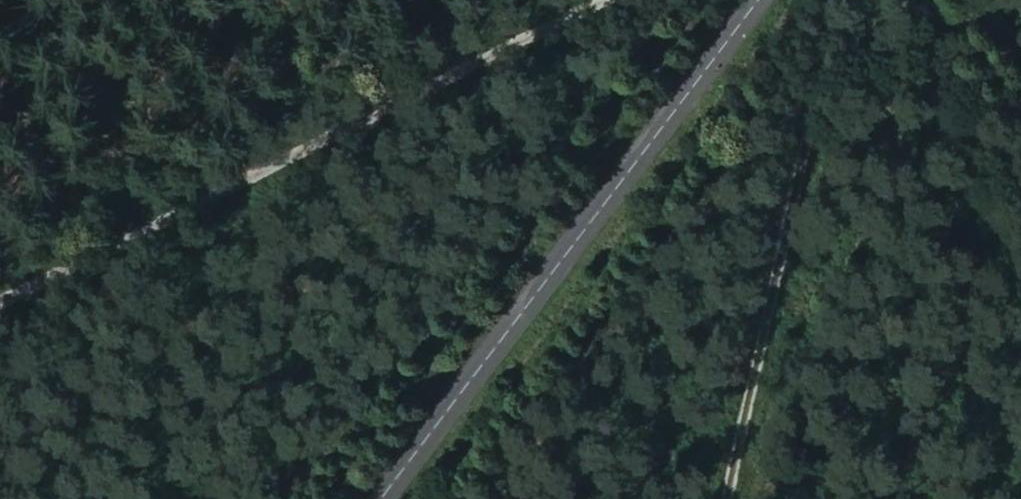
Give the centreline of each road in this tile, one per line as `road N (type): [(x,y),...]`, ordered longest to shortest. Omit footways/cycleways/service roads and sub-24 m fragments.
road 1 (track): [(590,0),(0,299)]
road 2 (tertiary): [(755,0),(381,498)]
road 3 (track): [(755,498),(846,0)]

